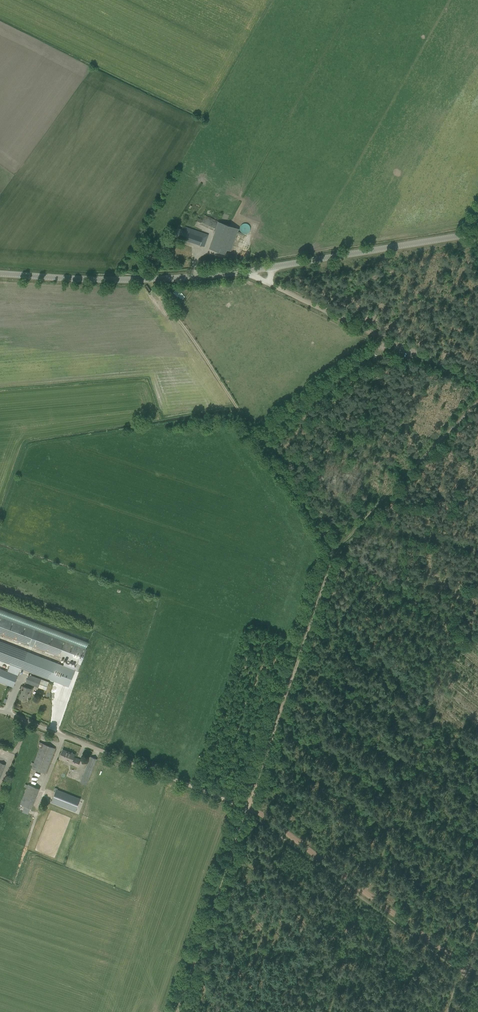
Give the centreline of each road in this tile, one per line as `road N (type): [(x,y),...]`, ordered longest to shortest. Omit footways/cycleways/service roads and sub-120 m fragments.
road 1 (track): [(243,810),(329,551),(477,401)]
road 2 (tertiary): [(0,275),(220,275),(477,236)]
road 3 (track): [(329,551),(151,279)]
road 4 (track): [(477,987),(243,810)]
road 5 (unclassified): [(243,810),(0,713)]
road 6 (track): [(238,826),(175,1011)]
road 7 (track): [(405,352),(249,271)]

